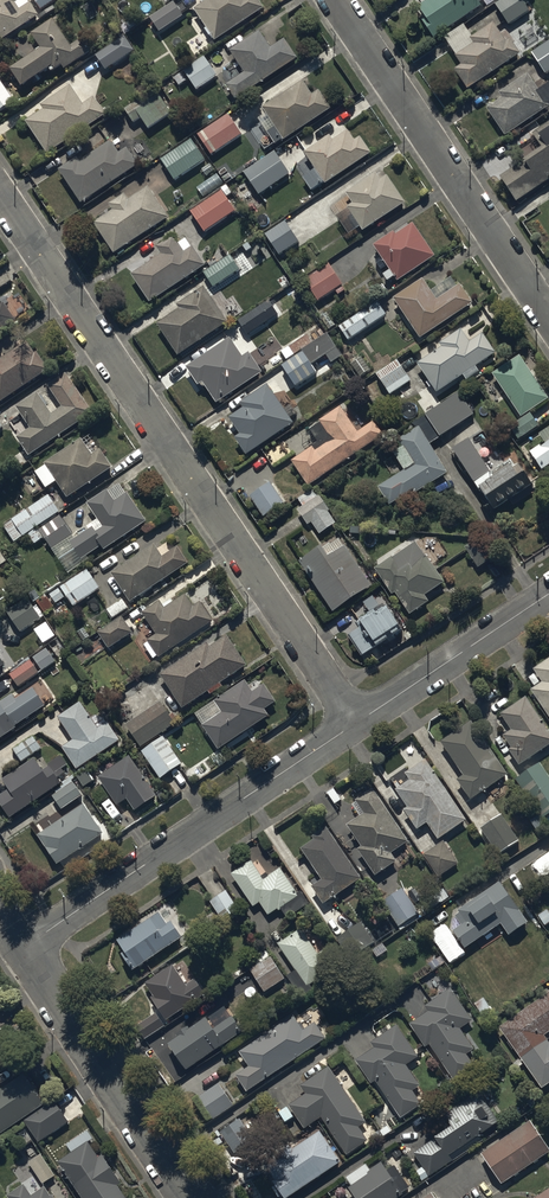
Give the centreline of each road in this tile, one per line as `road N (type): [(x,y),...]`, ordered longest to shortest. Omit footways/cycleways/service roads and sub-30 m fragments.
road 1 (residential): [(356,723),(0,195)]
road 2 (residential): [(27,947),(356,723)]
road 3 (residential): [(336,0),(548,317)]
road 4 (residential): [(27,947),(196,1197)]
road 5 (residential): [(356,723),(548,593)]

